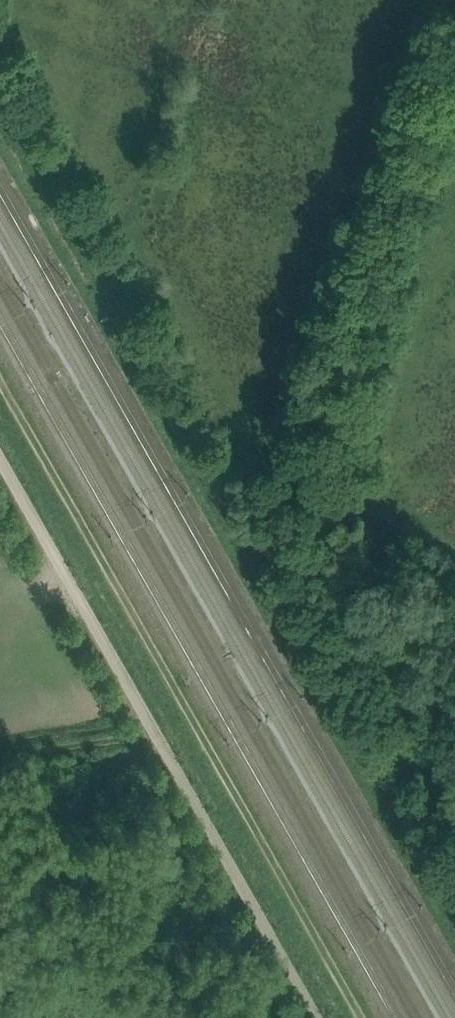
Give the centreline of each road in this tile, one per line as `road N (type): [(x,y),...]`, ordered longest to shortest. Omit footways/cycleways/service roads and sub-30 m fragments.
road 1 (track): [(454,877),(0,86)]
road 2 (unclassified): [(317,1017),(0,459)]

